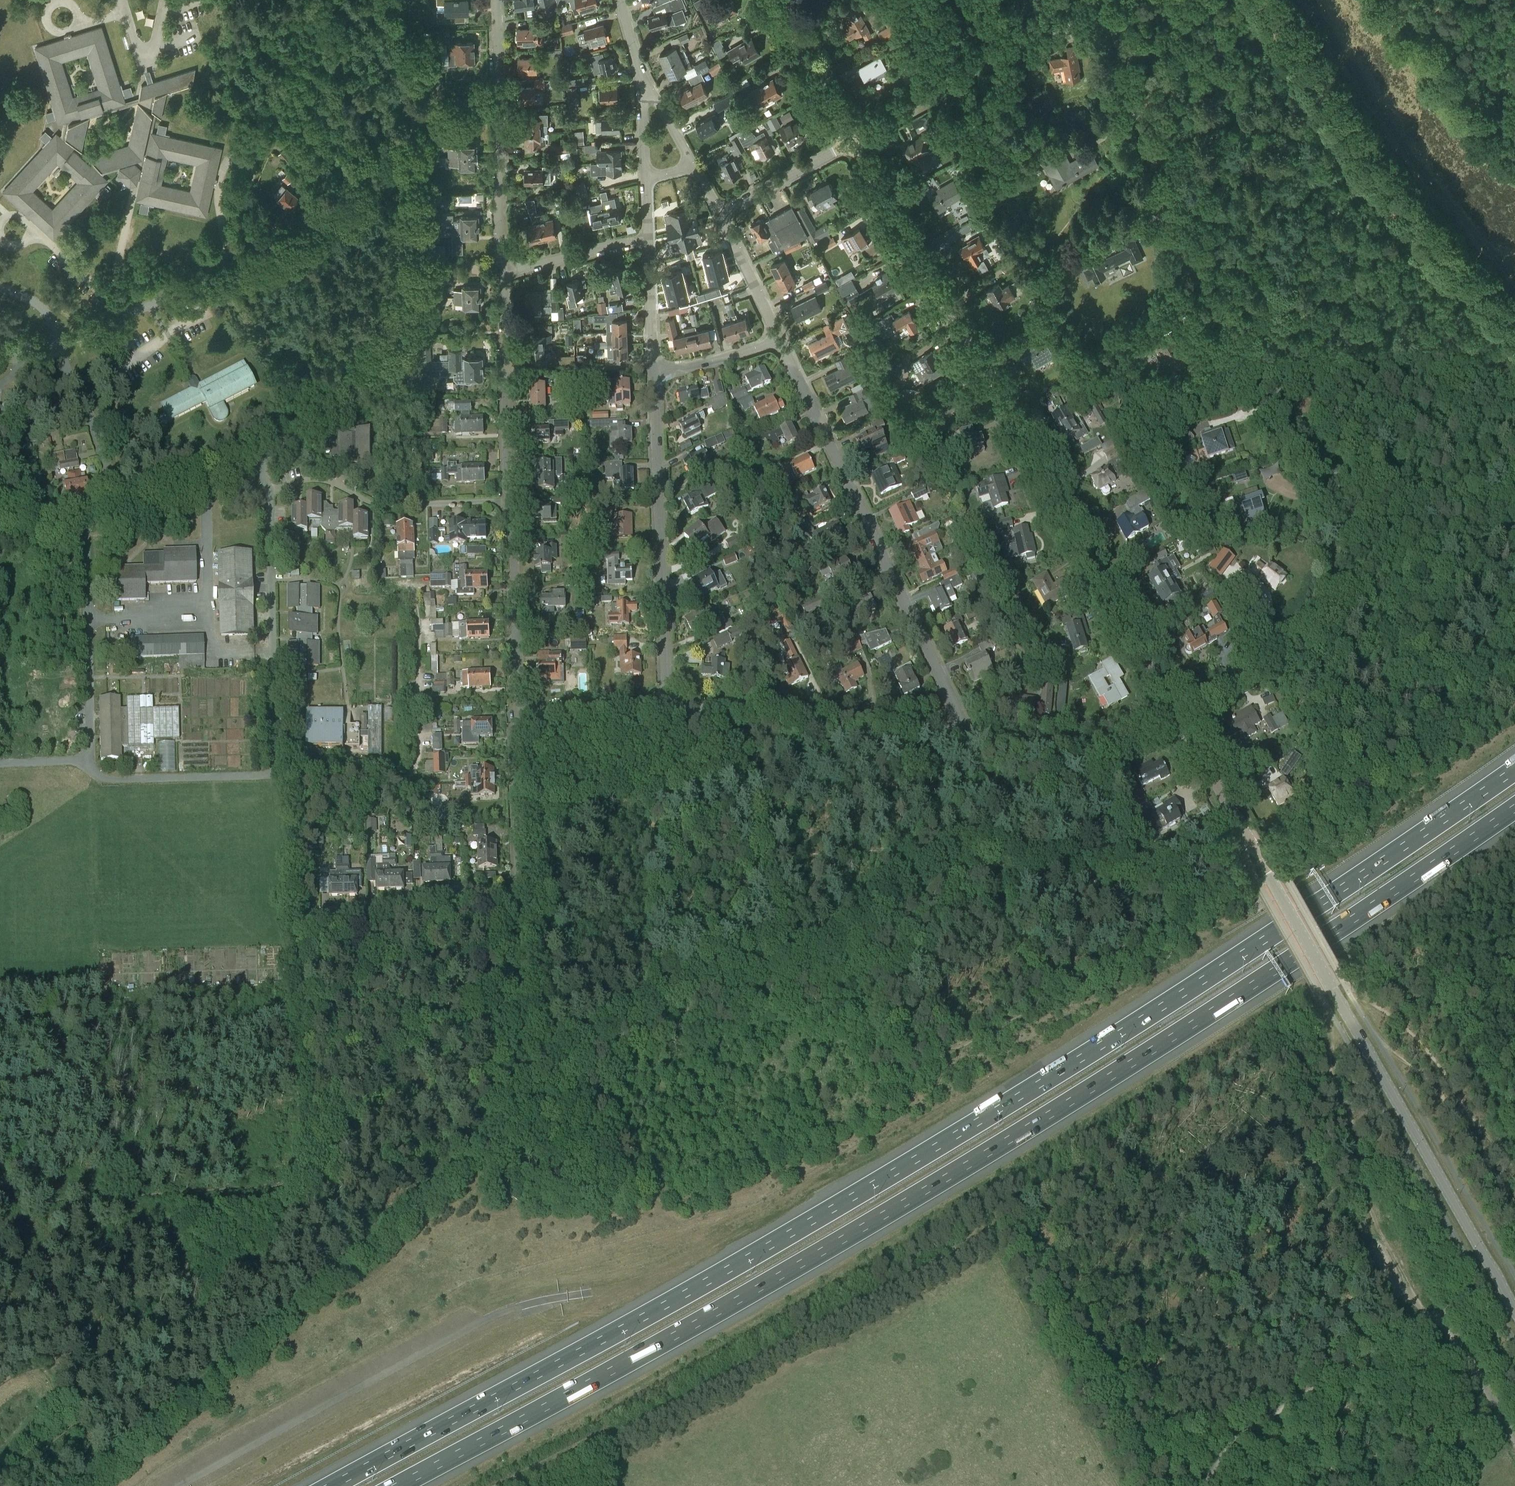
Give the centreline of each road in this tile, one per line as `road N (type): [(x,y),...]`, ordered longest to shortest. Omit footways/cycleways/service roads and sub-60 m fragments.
road 1 (motorway): [(1514,766),(1318,902),(845,1203),(333,1485)]
road 2 (motorway): [(403,1485),(888,1216),(1100,1087),(1514,811)]
road 3 (residential): [(1178,715),(1301,631),(1341,568),(1344,517),(1329,465),(1190,259),(1104,0)]
road 4 (secondary): [(1514,1310),(1178,715)]
road 5 (secondary): [(1178,715),(852,142)]
road 6 (residential): [(268,492),(273,771),(106,779),(90,760)]
road 7 (residential): [(967,741),(780,339)]
road 8 (residential): [(58,343),(94,332),(415,164)]
road 9 (residential): [(316,914),(518,889),(517,712)]
road 10 (residential): [(415,164),(415,240),(389,327),(343,391),(259,460)]
road 11 (residential): [(667,709),(654,370)]
road 12 (track): [(412,588),(420,752),(413,771),(393,787),(273,771)]
road 13 (residential): [(967,741),(743,710),(667,709)]
road 14 (residential): [(508,501),(383,506),(319,480),(268,492)]
road 15 (residential): [(90,760),(84,519)]
road 16 (residential): [(508,501),(503,272)]
road 17 (track): [(1514,858),(1421,926),(1361,995),(1347,989)]
road 18 (residential): [(517,712),(508,501)]
road 19 (residential): [(1166,722),(1077,753),(967,741)]
road 20 (residential): [(121,511),(58,343)]
road 21 (residential): [(503,272),(498,104)]
road 22 (secondary): [(852,142),(771,0)]
road 23 (track): [(355,378),(374,379),(386,392),(412,505)]
road 24 (residential): [(719,214),(852,142)]
road 25 (residential): [(667,709),(517,712)]
road 26 (residential): [(503,272),(648,239)]
road 27 (residential): [(259,460),(205,488),(121,511)]
road 28 (residential): [(780,339),(719,214)]
road 29 (residential): [(341,0),(376,43),(412,113)]
road 30 (residential): [(654,370),(648,239)]
road 31 (residential): [(654,370),(780,339)]

